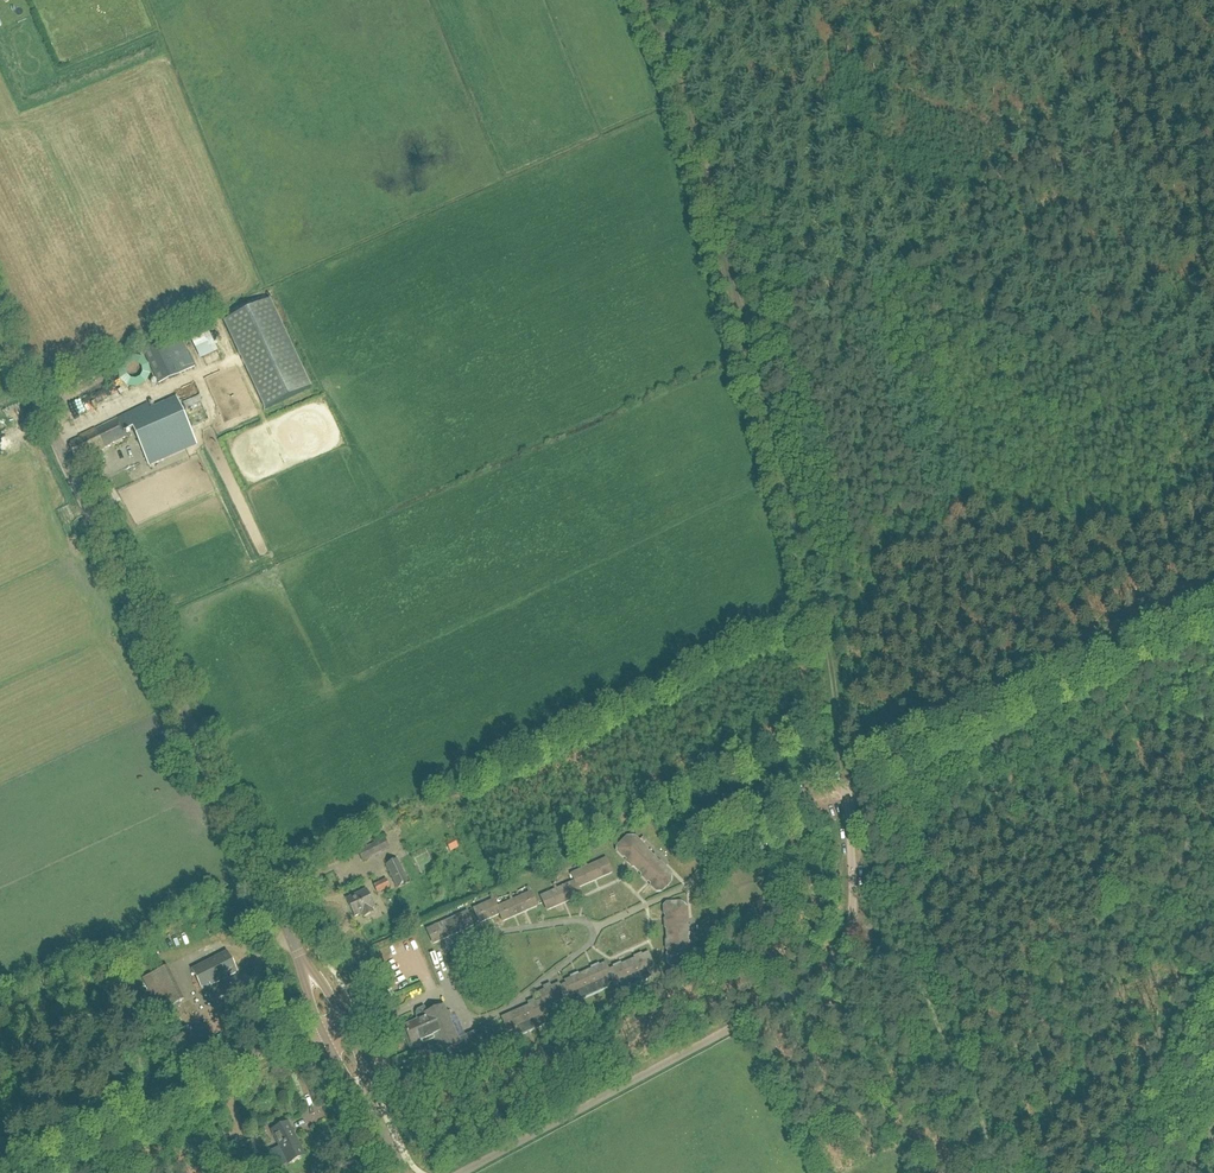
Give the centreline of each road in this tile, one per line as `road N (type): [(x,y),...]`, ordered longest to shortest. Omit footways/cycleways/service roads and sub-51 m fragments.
road 1 (track): [(644,0),(695,128),(836,681),(839,745)]
road 2 (tertiary): [(297,951),(0,324)]
road 3 (unclassified): [(839,745),(854,903),(851,931),(826,970),(801,992),(461,1172)]
road 4 (track): [(687,887),(745,833),(1213,612)]
road 5 (residential): [(448,988),(433,955),(455,945),(585,922),(596,936),(512,1007),(465,1025)]
road 6 (track): [(341,1018),(72,1156)]

